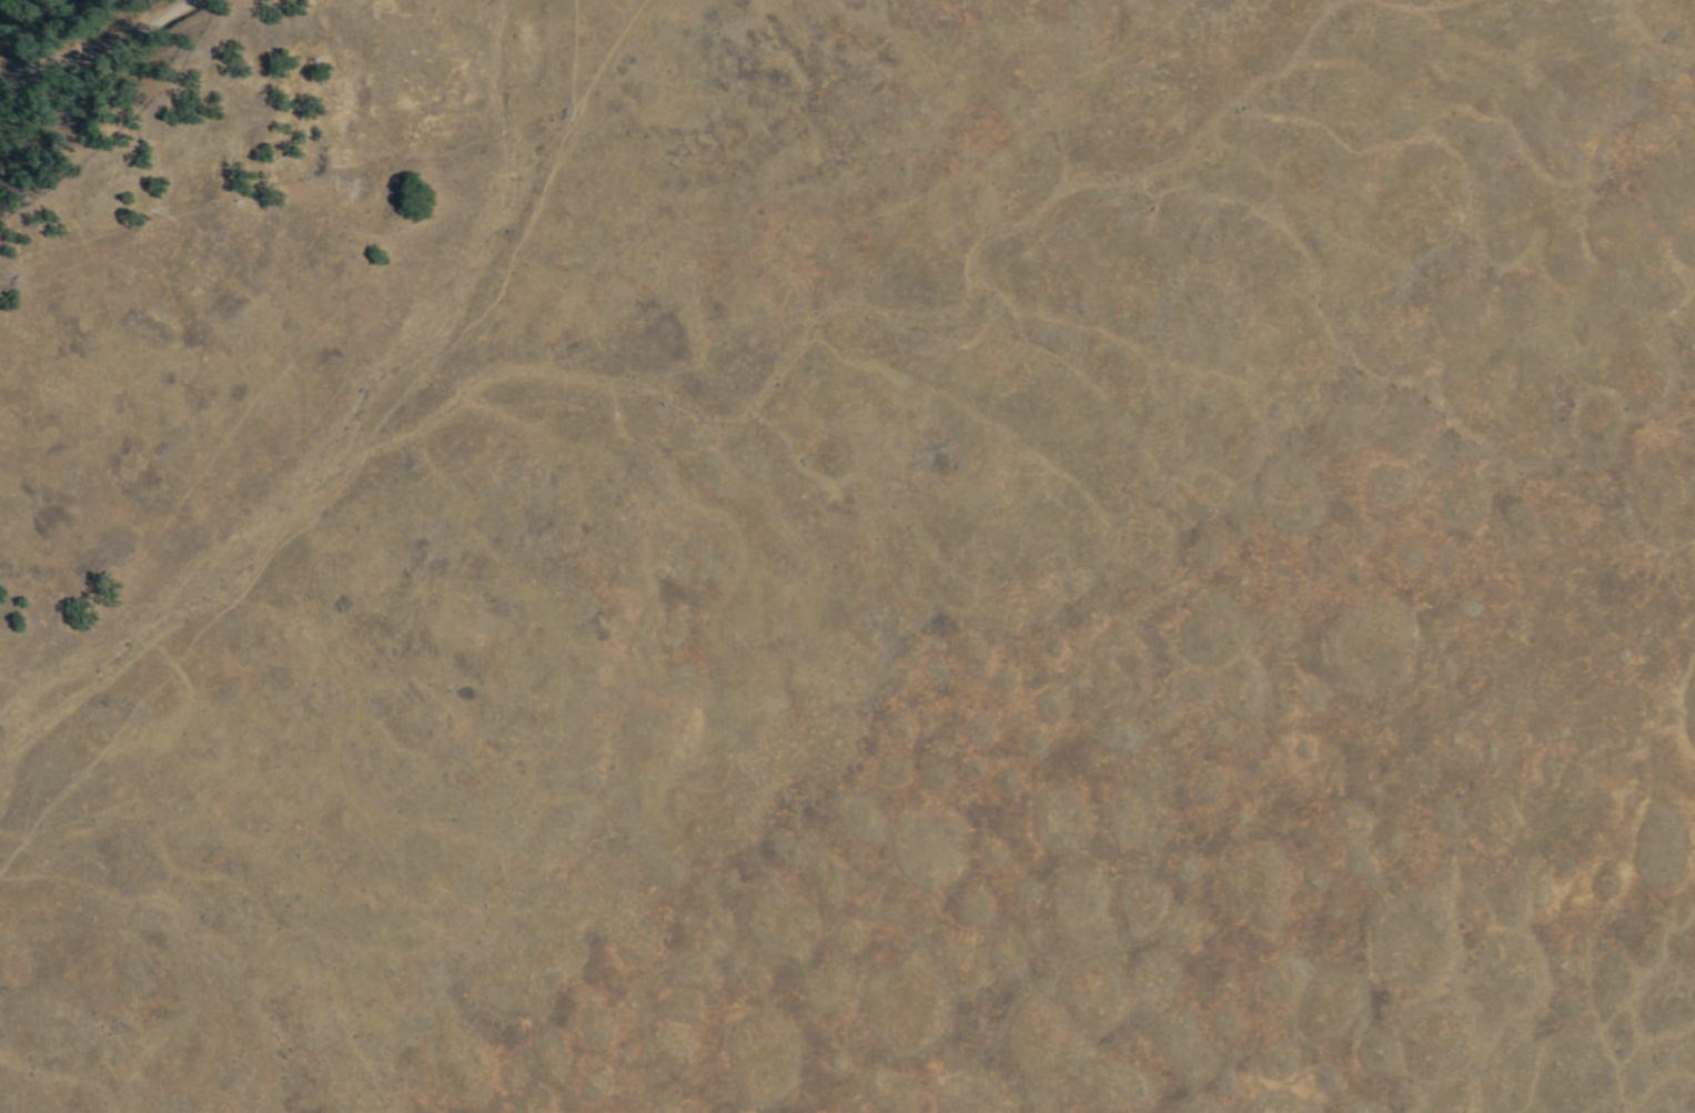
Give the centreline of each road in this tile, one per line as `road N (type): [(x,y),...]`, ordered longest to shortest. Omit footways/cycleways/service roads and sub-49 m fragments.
road 1 (track): [(0,82),(127,38),(186,0)]

